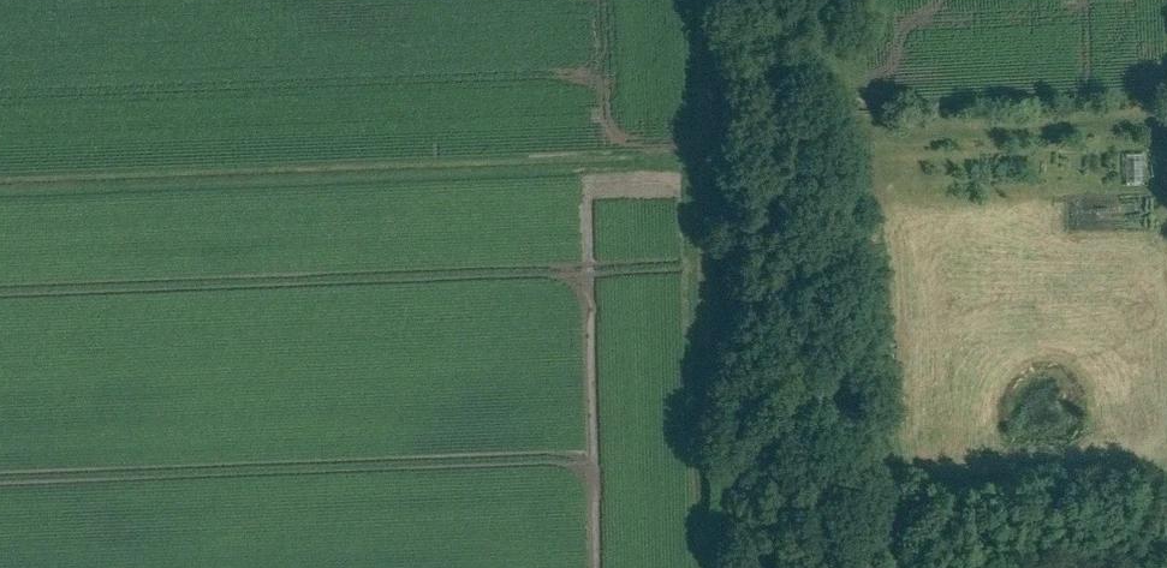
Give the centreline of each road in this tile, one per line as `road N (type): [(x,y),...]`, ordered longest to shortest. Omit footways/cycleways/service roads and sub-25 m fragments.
road 1 (track): [(699,0),(710,567)]

